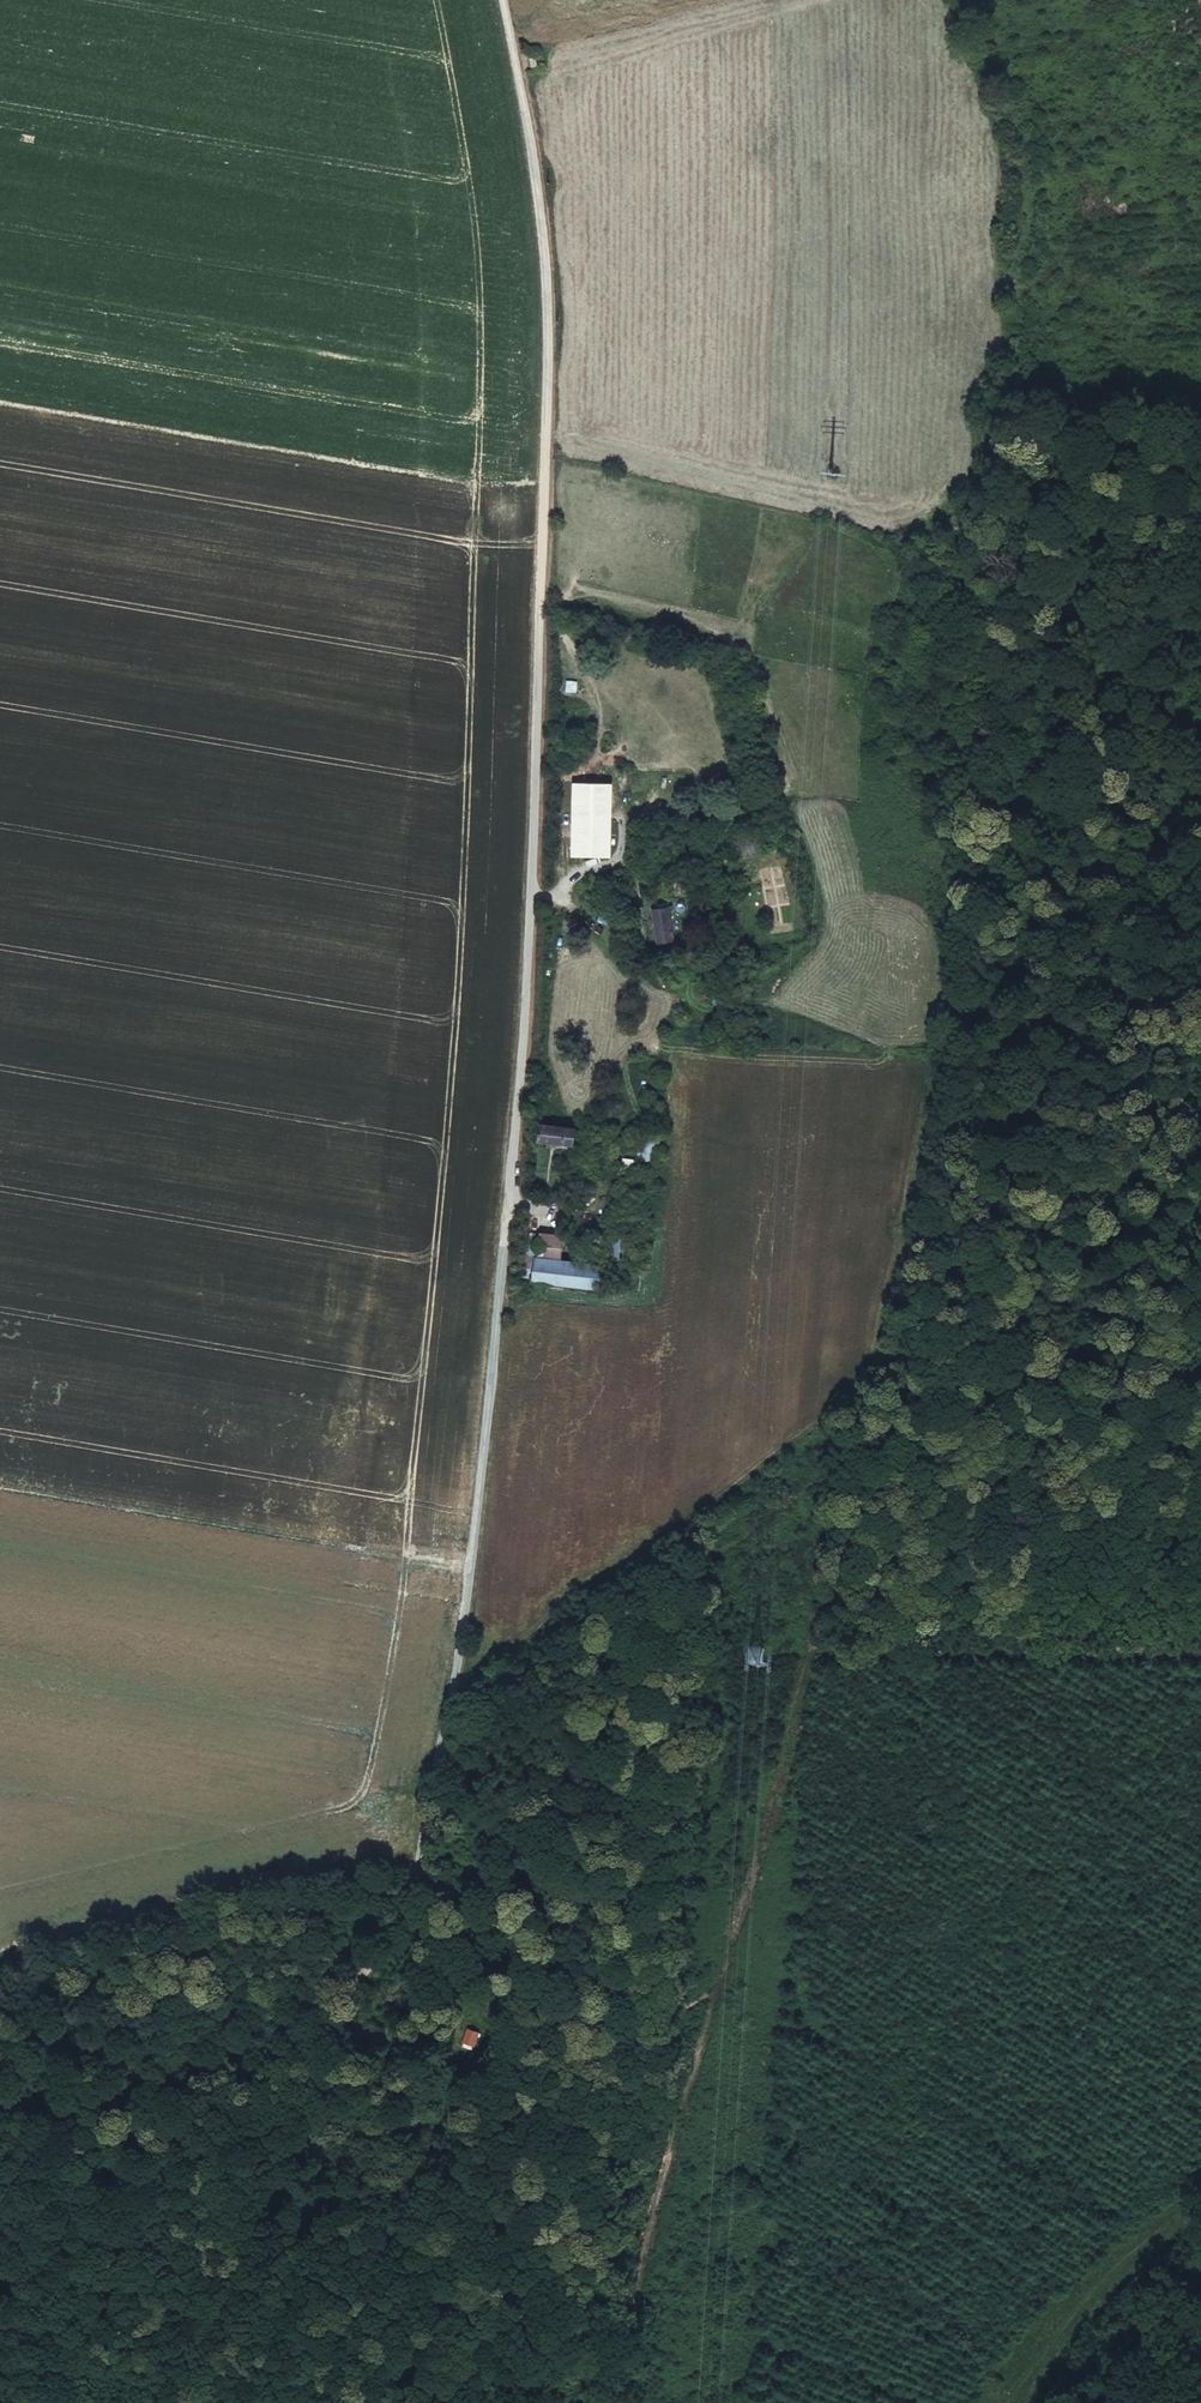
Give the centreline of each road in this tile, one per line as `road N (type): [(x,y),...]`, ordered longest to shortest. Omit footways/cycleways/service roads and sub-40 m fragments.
road 1 (residential): [(438,1781),(515,1151),(543,769),(533,208),(489,0)]
road 2 (track): [(1200,1201),(1138,1216),(1049,1279),(991,1339),(899,1386),(820,1459),(644,1567),(534,1711),(488,1757),(438,1781)]
road 3 (track): [(0,2328),(427,1859),(438,1781)]
road 4 (track): [(1200,2189),(1110,2236),(988,2374),(980,2402)]

